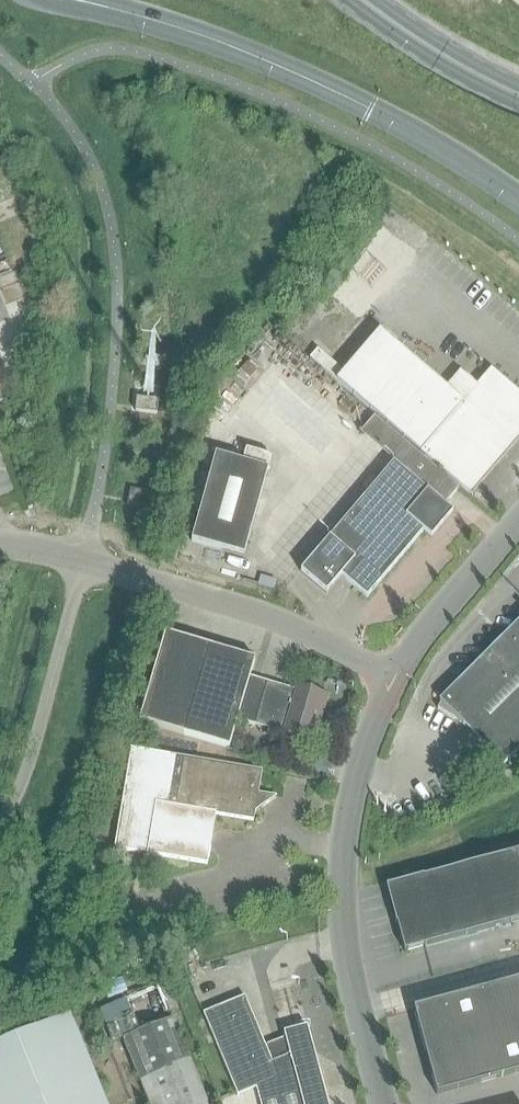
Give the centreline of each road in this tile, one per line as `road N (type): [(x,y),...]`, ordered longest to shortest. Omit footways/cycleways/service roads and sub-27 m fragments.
road 1 (tertiary): [(104,7),(295,72),(518,198)]
road 2 (tertiary): [(383,1103),(353,998),(343,859),(354,786),(391,676)]
road 3 (unclassified): [(391,676),(262,614),(83,562)]
road 4 (unclassified): [(83,562),(33,748),(0,819)]
road 5 (tertiary): [(391,676),(518,520)]
road 6 (primary): [(518,97),(364,0)]

